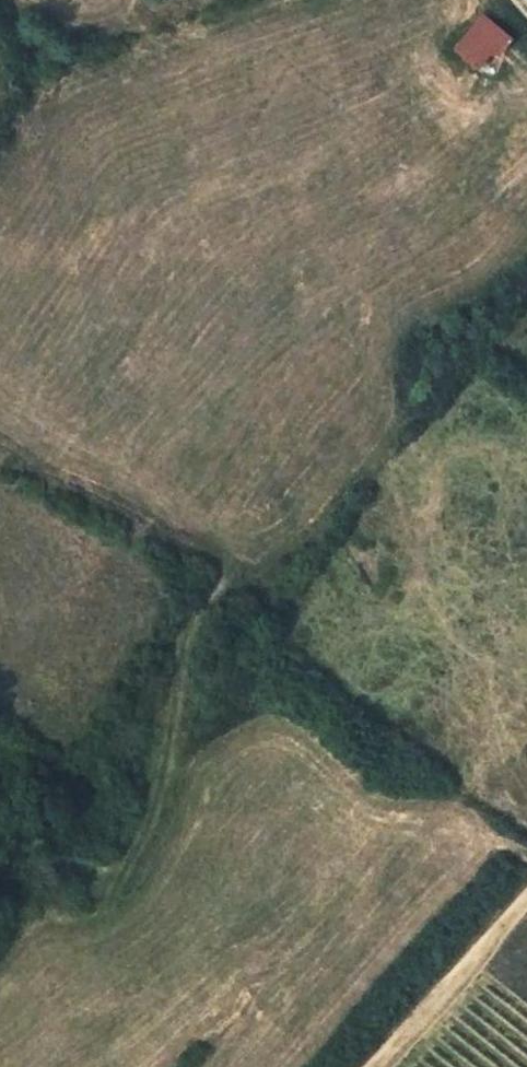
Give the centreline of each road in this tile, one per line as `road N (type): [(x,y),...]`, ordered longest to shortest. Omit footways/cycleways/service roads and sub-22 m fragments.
road 1 (track): [(526,908),(387,1066)]

